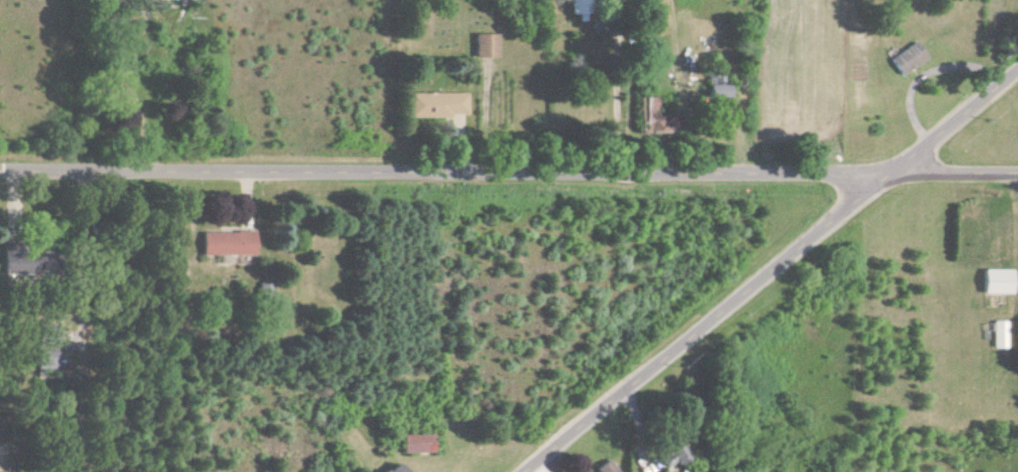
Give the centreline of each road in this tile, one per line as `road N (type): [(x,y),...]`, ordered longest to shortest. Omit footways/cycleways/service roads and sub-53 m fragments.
road 1 (residential): [(0,171),(1017,177)]
road 2 (tertiary): [(530,471),(1017,73)]

